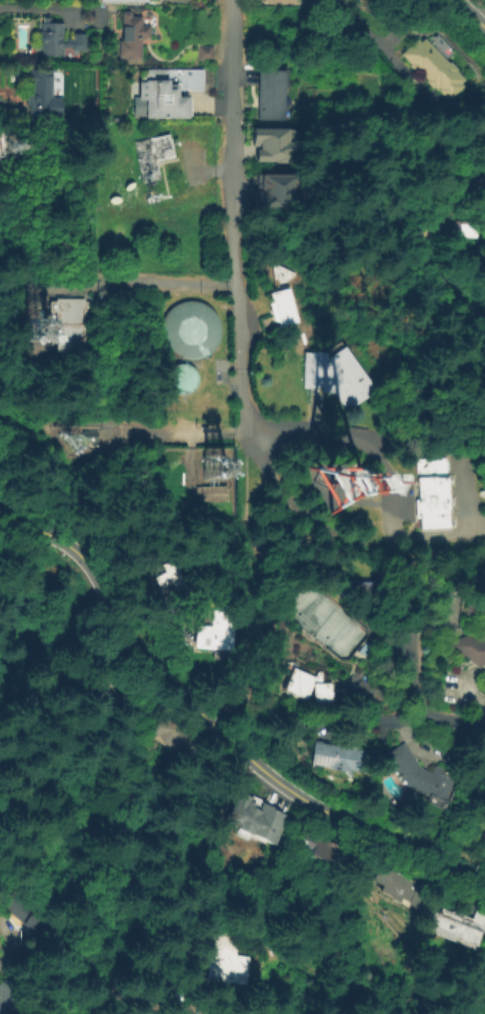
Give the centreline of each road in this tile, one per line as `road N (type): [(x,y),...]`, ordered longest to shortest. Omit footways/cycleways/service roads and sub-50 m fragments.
road 1 (tertiary): [(484,889),(284,786),(167,680),(76,550),(0,508)]
road 2 (residential): [(185,995),(149,940),(134,832),(75,766),(51,721),(37,607),(0,584)]
road 3 (residential): [(235,0),(226,170),(235,283)]
road 4 (track): [(29,285),(235,283)]
road 5 (tertiary): [(484,169),(435,225),(428,245),(443,288),(484,321)]
road 6 (residential): [(235,283),(244,432)]

